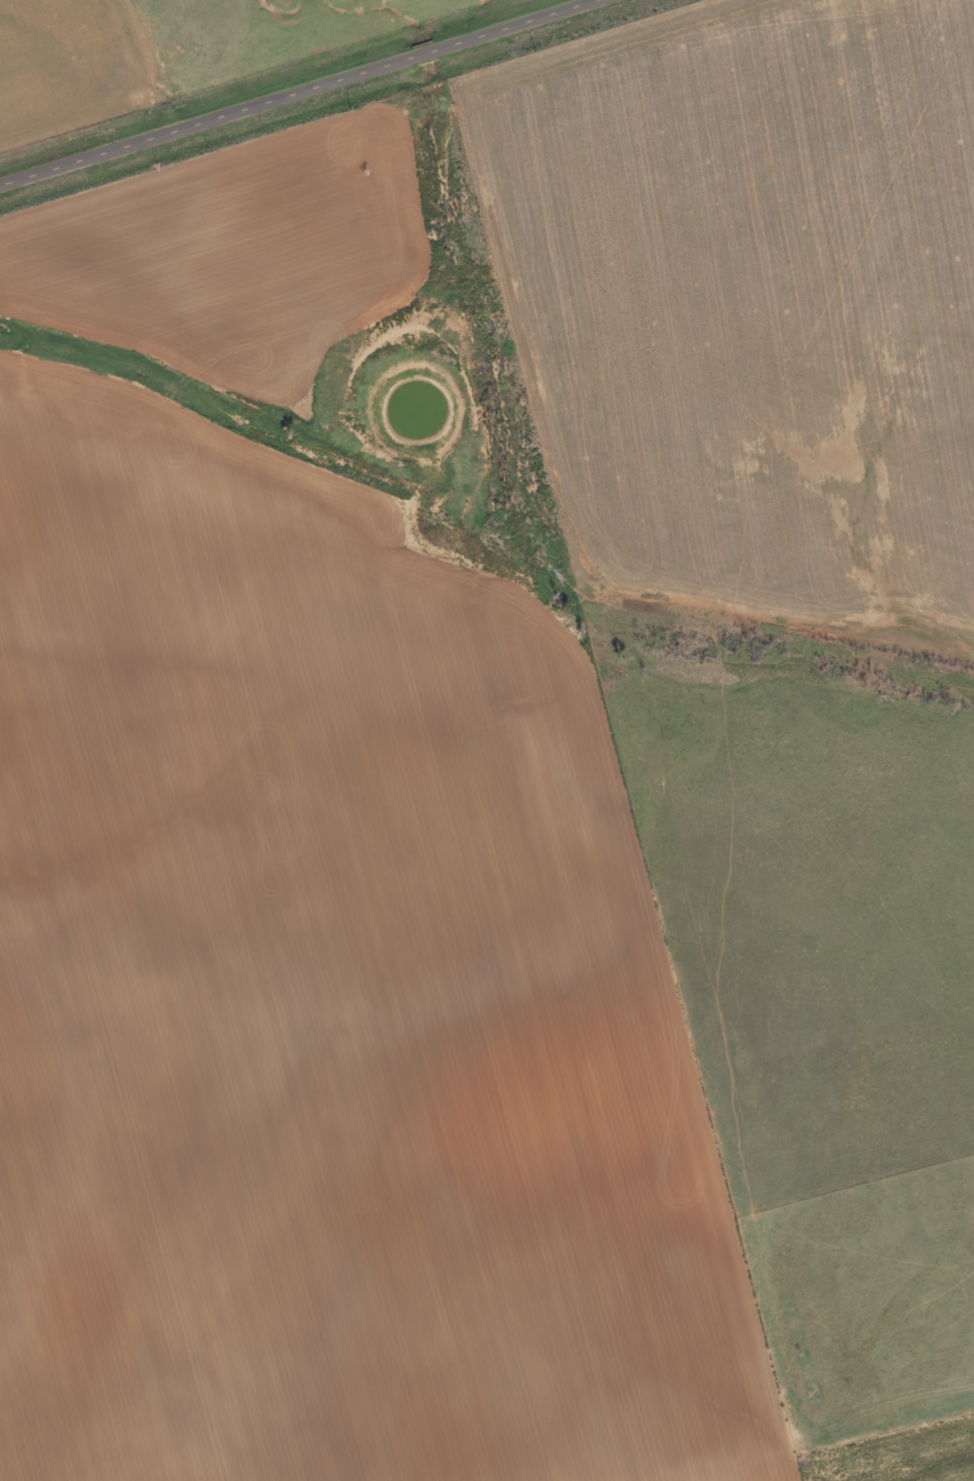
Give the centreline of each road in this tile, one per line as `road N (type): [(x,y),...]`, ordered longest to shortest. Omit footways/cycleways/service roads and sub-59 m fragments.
road 1 (tertiary): [(0,180),(585,0)]

